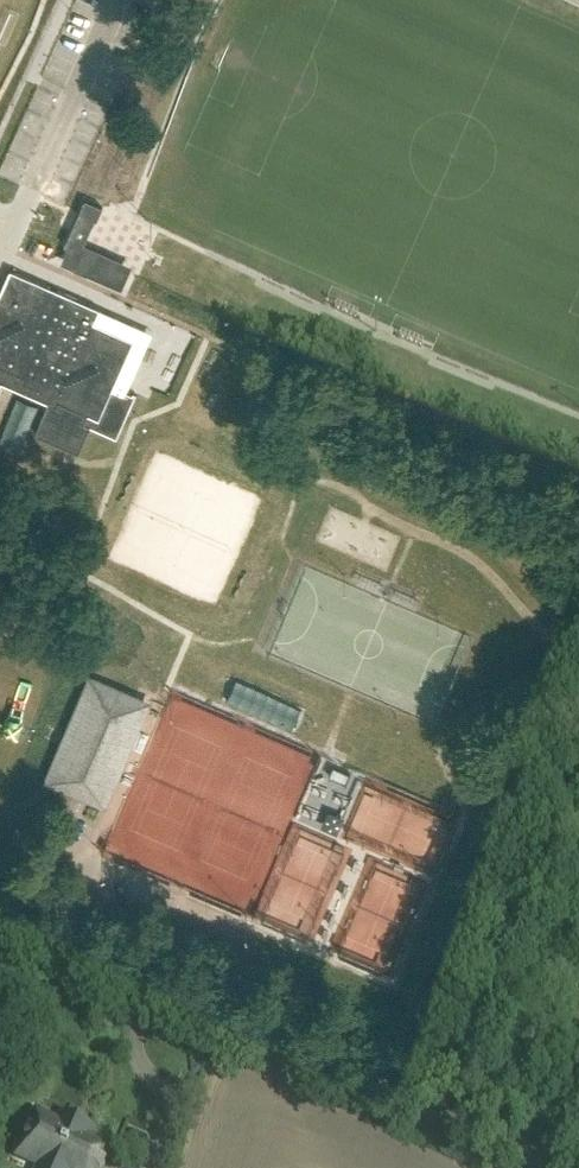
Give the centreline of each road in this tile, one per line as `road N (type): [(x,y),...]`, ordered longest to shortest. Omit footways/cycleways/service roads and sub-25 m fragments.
road 1 (track): [(578,660),(555,650),(468,555),(272,456),(230,360),(192,336),(3,260)]
road 2 (unclassified): [(552,1167),(0,930)]
road 3 (unclassified): [(121,0),(26,218)]

